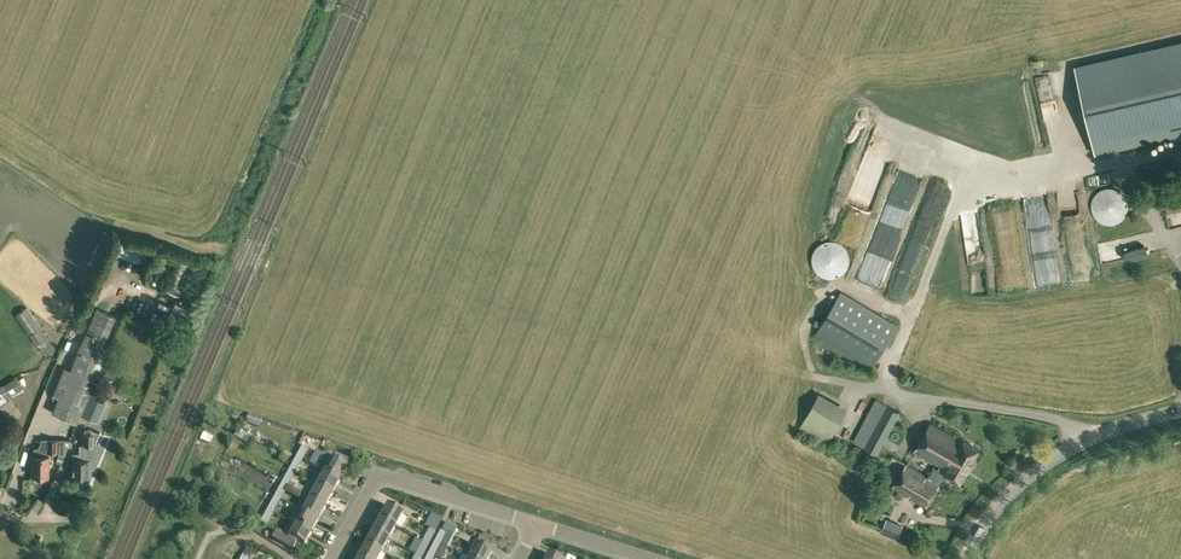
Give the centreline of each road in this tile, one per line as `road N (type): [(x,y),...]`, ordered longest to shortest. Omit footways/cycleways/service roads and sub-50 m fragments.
road 1 (track): [(12,162),(99,216),(186,244),(833,379)]
road 2 (tertiary): [(965,558),(1003,499),(1043,465),(1094,436),(1180,409)]
road 3 (residential): [(331,558),(378,472),(537,522)]
road 4 (residential): [(656,558),(537,522)]

